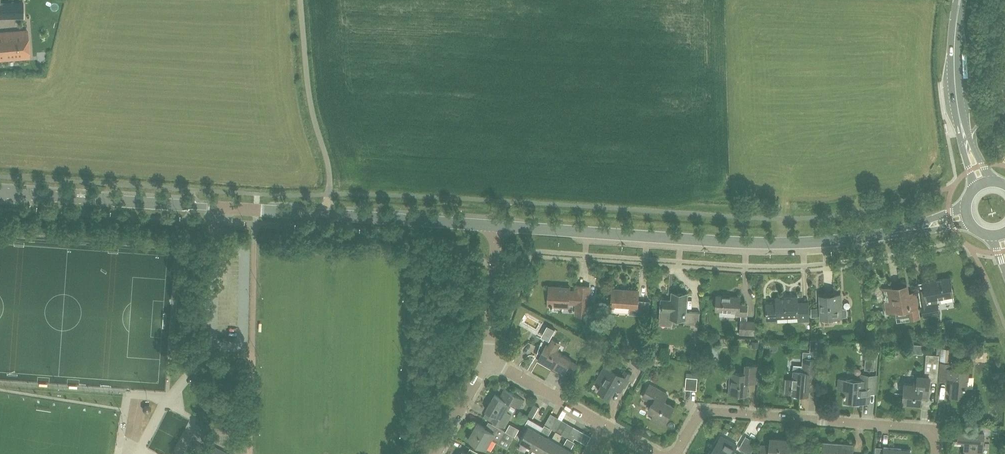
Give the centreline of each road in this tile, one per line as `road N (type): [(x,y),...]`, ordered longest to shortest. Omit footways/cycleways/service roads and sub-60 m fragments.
road 1 (tertiary): [(496,226),(759,243),(882,235)]
road 2 (tertiary): [(327,214),(0,193)]
road 3 (residential): [(936,453),(925,430),(709,412),(680,453)]
road 4 (unclassified): [(302,0),(314,112),(330,170),(327,214)]
road 5 (tertiary): [(496,226),(327,214)]
road 6 (residential): [(488,361),(496,226)]
road 7 (residential): [(605,426),(488,361)]

